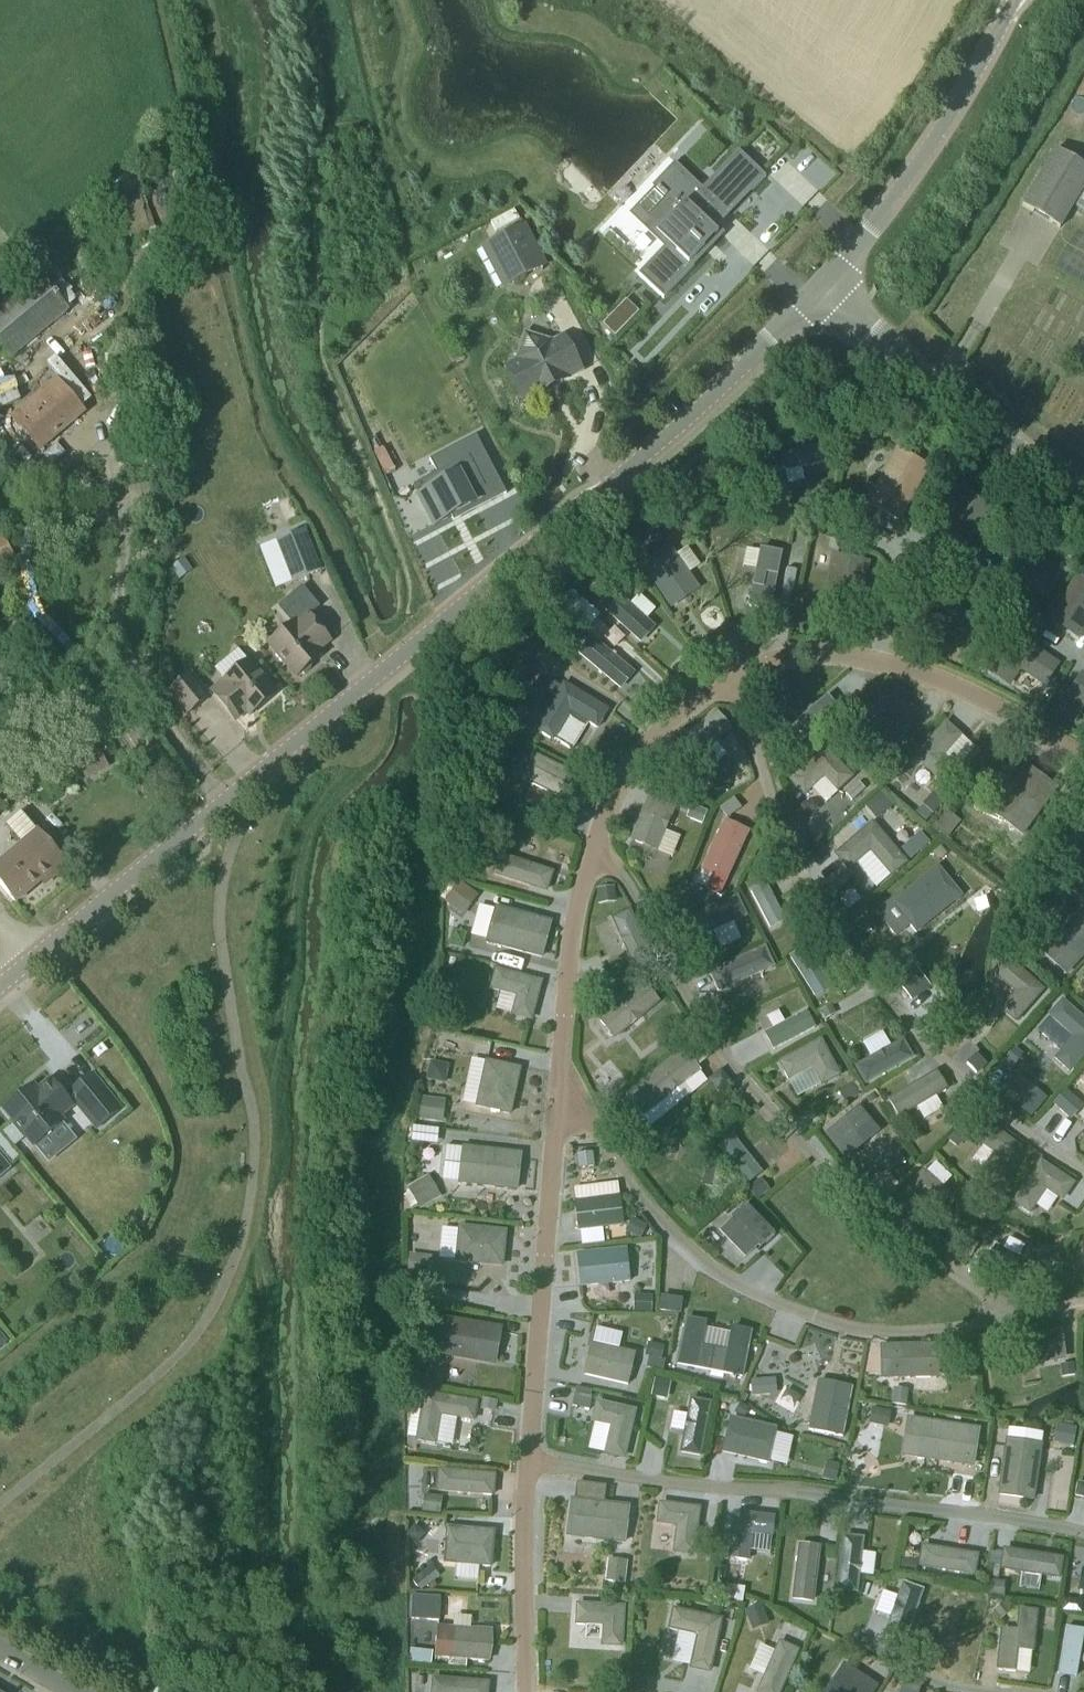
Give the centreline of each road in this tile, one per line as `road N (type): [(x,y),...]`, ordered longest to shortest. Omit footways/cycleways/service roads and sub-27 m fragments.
road 1 (unclassified): [(1083,770),(965,692),(829,652),(758,659),(724,673),(667,711),(624,773),(592,846),(566,940),(521,1691)]
road 2 (unclassified): [(32,959),(628,471),(816,291)]
road 3 (unclassified): [(816,291),(891,202),(1010,0)]
road 4 (unclassified): [(1083,488),(816,291)]

